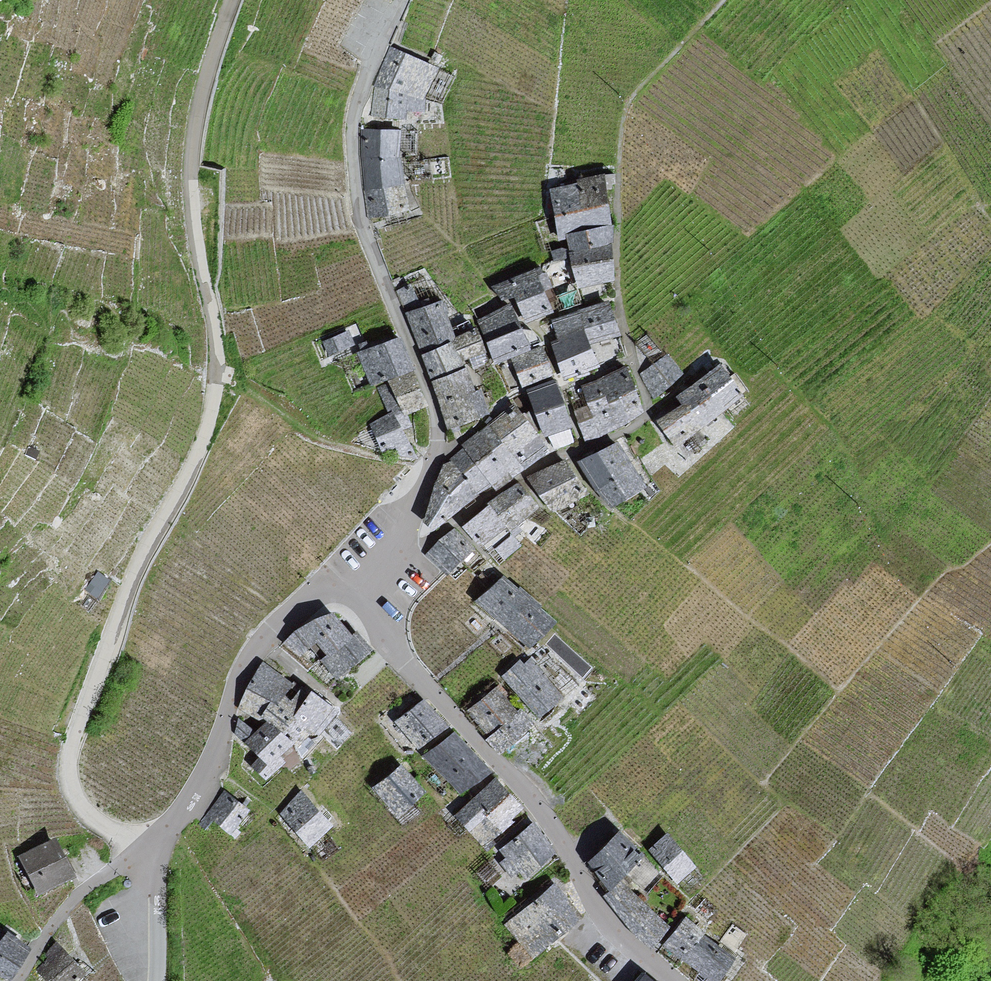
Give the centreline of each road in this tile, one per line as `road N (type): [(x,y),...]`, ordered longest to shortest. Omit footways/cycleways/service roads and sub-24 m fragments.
road 1 (unclassified): [(232,0),(193,150),(194,235),(216,354),(208,424),(132,578),(70,758),(84,811),(116,837),(158,853)]
road 2 (unclassified): [(402,0),(360,98),(351,146),(364,232),(431,401),(437,439),(398,544),(366,602)]
road 3 (unclassified): [(674,980),(601,916),(552,825),(403,661),(366,602)]
road 4 (unclassified): [(366,602),(346,590),(318,595),(260,643),(203,783),(158,853)]
road 5 (unclassified): [(158,853),(156,980)]

